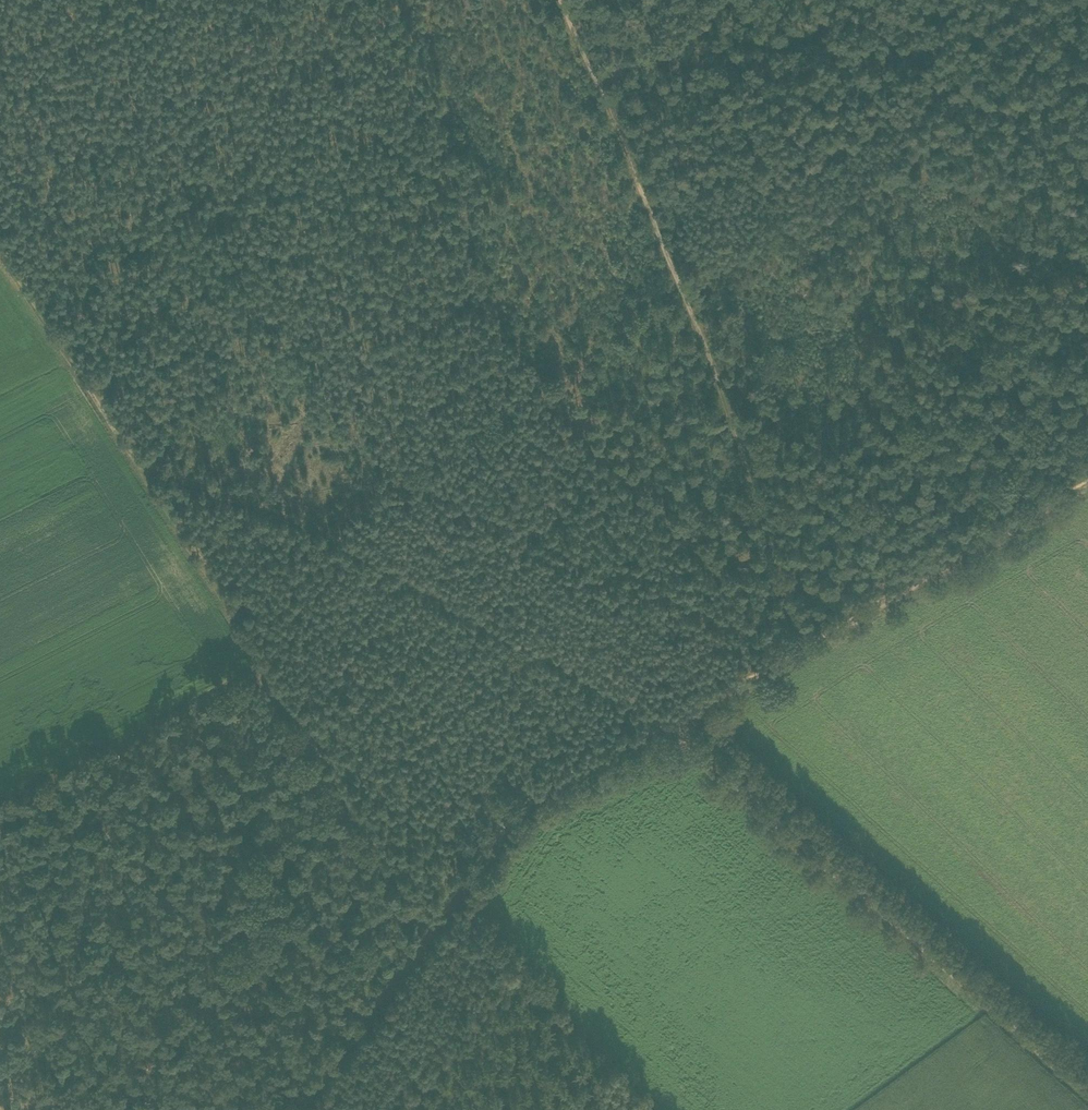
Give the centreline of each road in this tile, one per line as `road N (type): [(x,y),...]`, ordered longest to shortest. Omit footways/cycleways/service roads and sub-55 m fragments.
road 1 (track): [(0,247),(140,459),(427,929)]
road 2 (track): [(809,653),(677,280),(558,0)]
road 3 (track): [(140,459),(297,514),(666,724)]
road 4 (track): [(1087,1095),(666,724)]
road 5 (track): [(1038,0),(960,45),(954,86),(909,119),(915,144),(1087,352)]
road 6 (track): [(809,653),(551,792),(432,937)]
road 7 (track): [(1087,488),(809,653)]
road 8 (track): [(432,937),(300,1109)]

